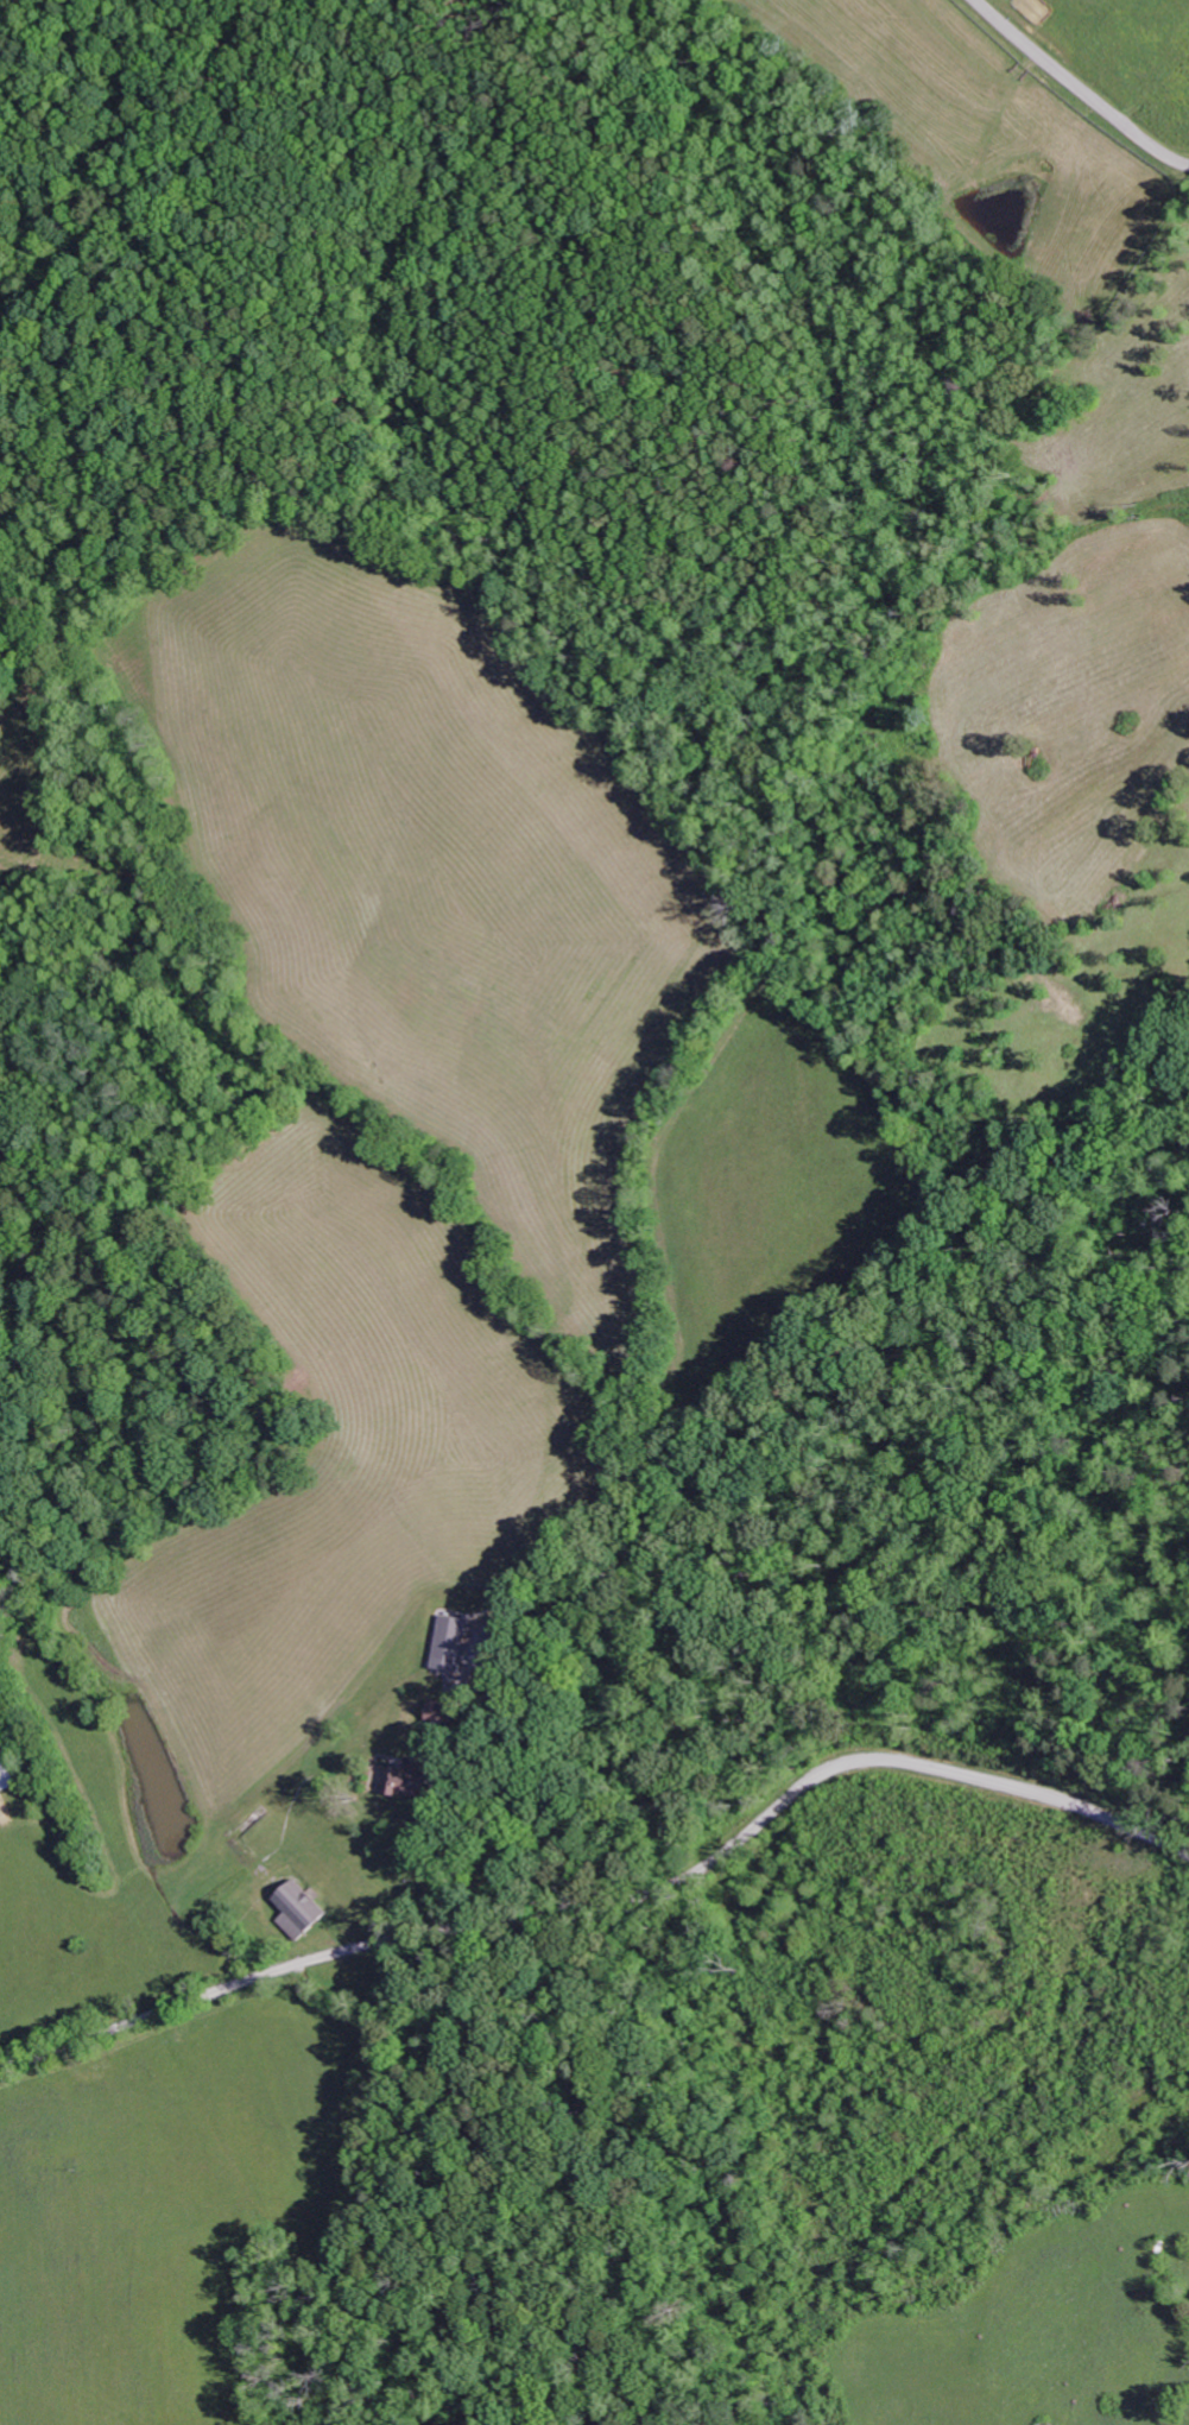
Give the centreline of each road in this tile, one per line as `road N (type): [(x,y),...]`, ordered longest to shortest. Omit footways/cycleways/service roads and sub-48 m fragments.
road 1 (residential): [(0,2069),(321,1954),(665,1884),(721,1852),(770,1798),(816,1770),(912,1762),(1038,1792),(1188,1855)]
road 2 (residential): [(1188,162),(1144,138),(980,0)]

